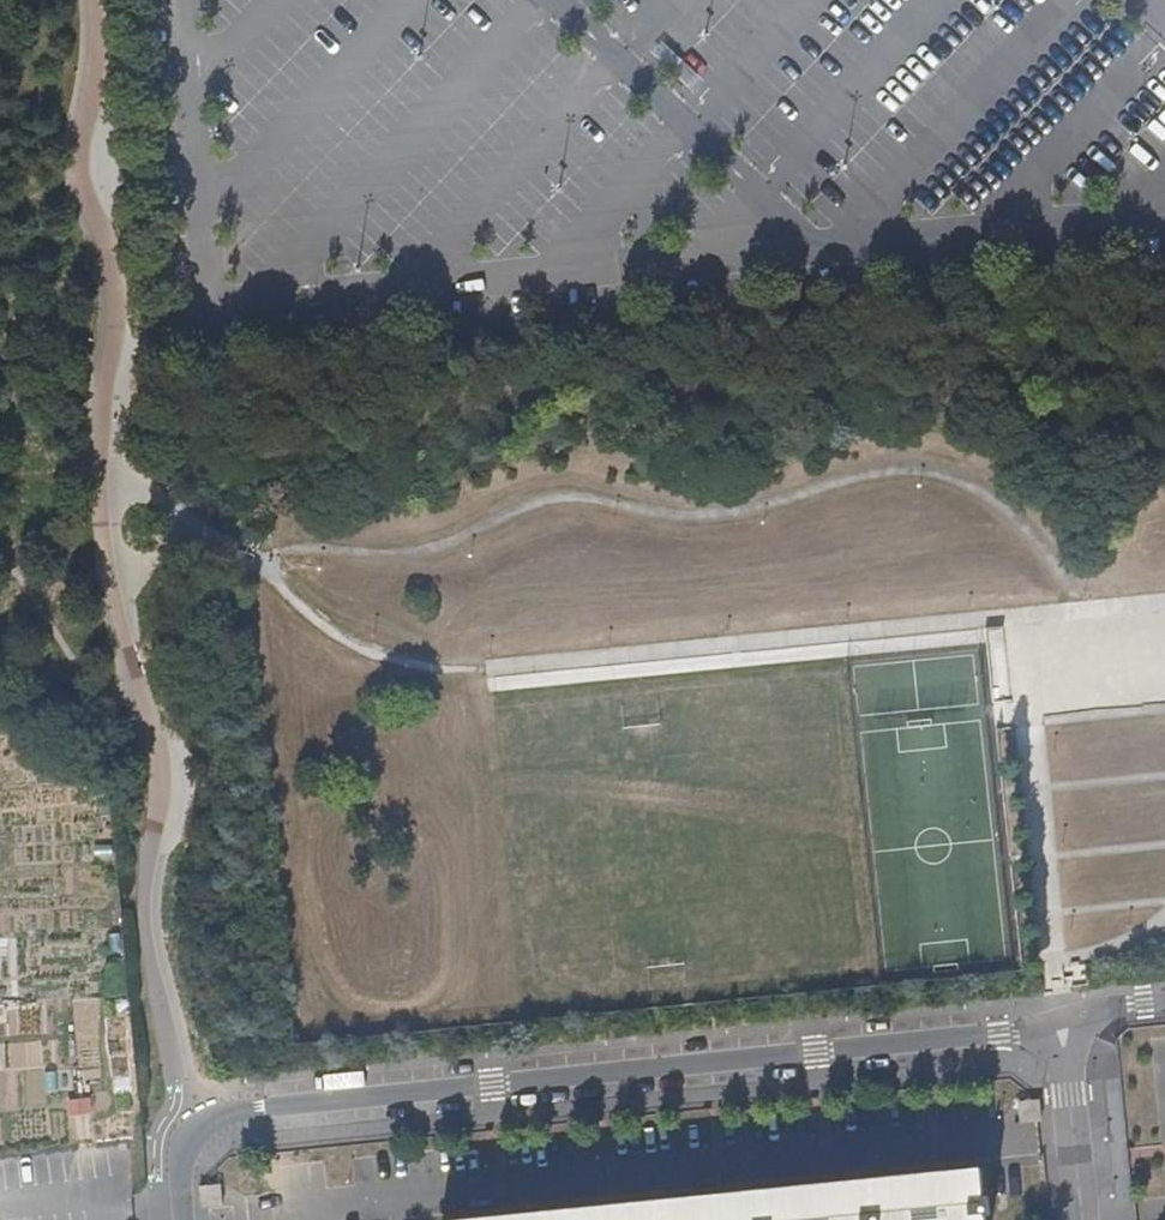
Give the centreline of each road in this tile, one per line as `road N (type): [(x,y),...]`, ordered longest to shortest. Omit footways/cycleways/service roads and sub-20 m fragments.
road 1 (residential): [(1064,1035),(232,1111),(205,1125),(179,1174),(184,1219)]
road 2 (residential): [(1080,1219),(1064,1035)]

